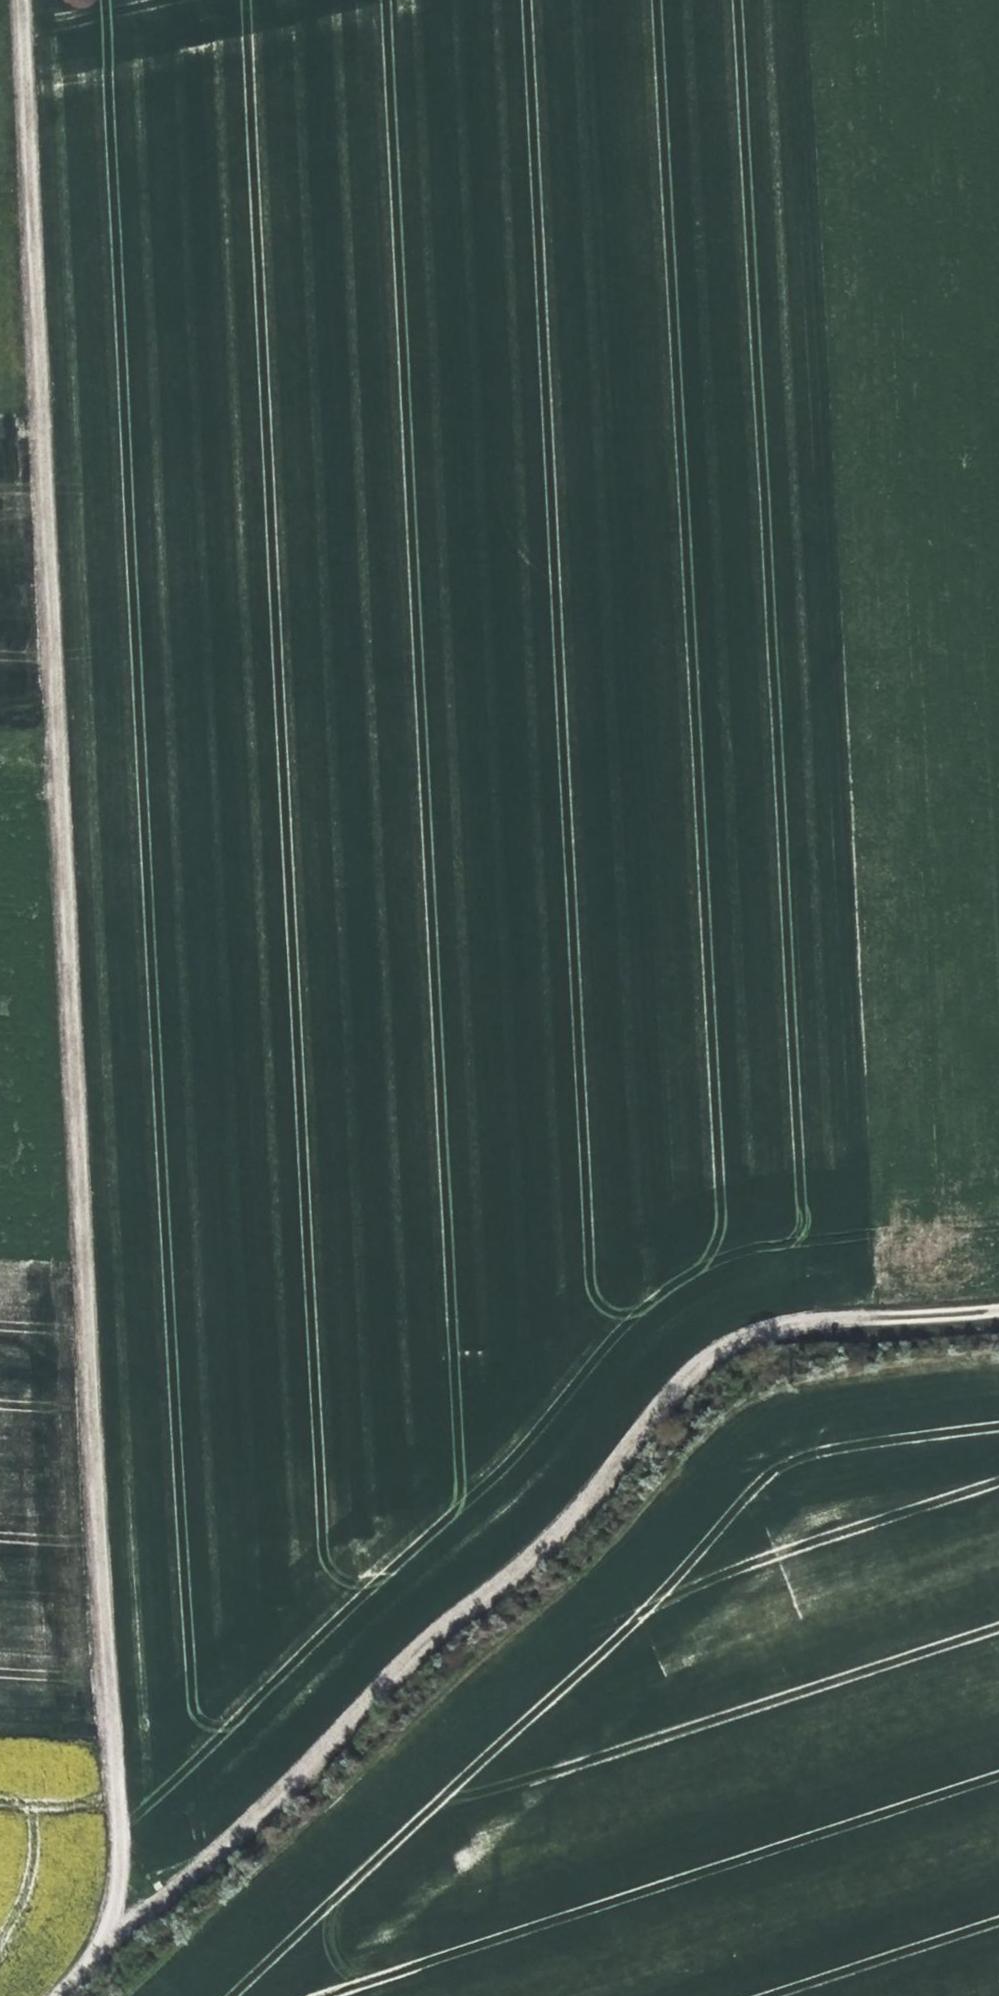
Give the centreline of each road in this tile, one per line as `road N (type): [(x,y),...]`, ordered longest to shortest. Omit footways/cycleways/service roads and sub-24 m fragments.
road 1 (track): [(43,1995),(101,1930),(117,1807),(67,1065),(17,0)]
road 2 (track): [(998,1306),(784,1318),(718,1336),(562,1514),(411,1633),(202,1860),(101,1930)]

